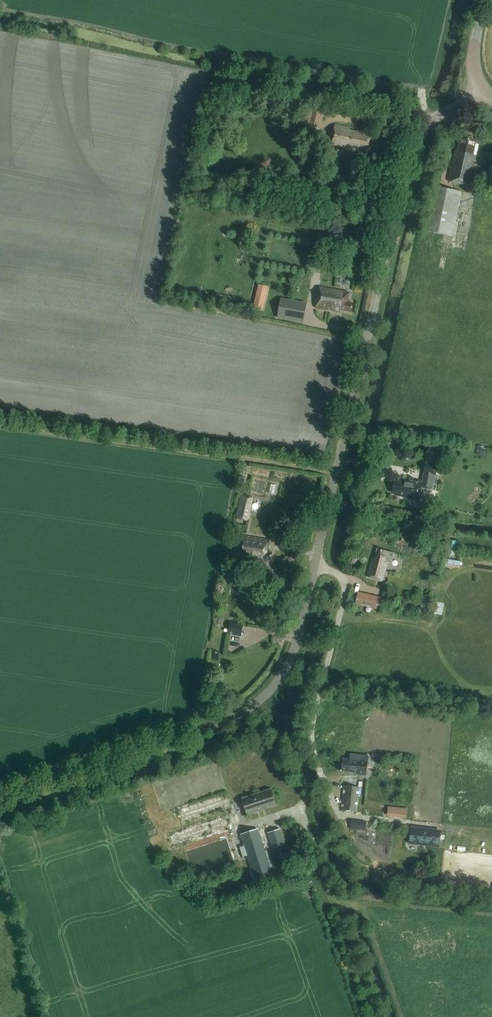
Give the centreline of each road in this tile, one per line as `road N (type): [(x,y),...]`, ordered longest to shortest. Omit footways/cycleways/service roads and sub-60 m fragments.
road 1 (unclassified): [(0,795),(250,706),(287,665),(412,136),(481,86)]
road 2 (track): [(336,469),(0,423)]

